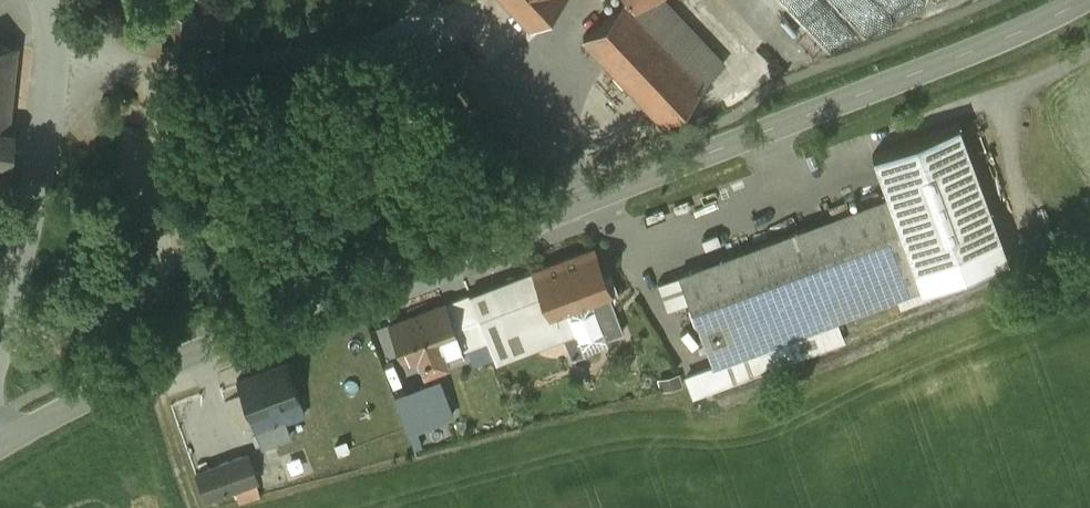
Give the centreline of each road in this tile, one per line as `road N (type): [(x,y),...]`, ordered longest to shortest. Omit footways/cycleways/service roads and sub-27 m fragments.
road 1 (tertiary): [(7,439),(153,368),(896,81),(1081,0)]
road 2 (residential): [(0,336),(57,96),(60,52),(44,0)]

